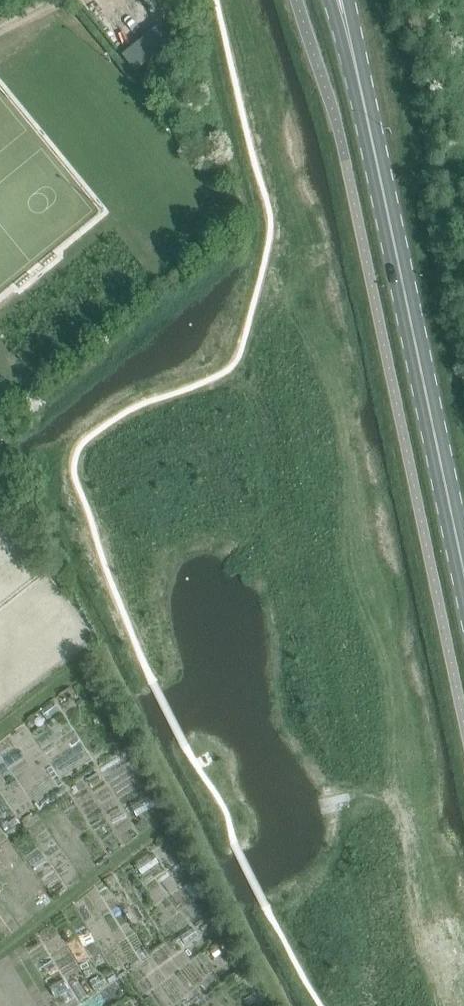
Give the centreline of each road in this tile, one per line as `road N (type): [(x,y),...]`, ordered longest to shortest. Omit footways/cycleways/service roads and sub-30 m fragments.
road 1 (primary): [(463,567),(339,0)]

